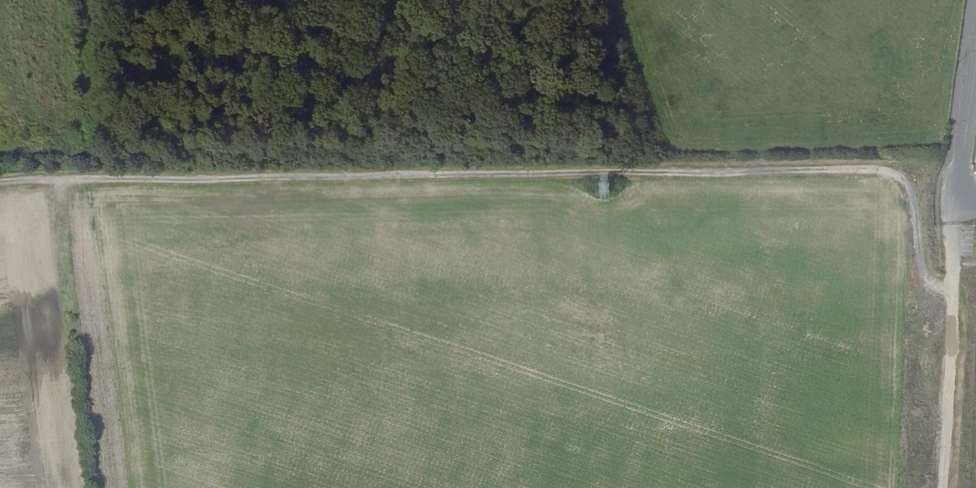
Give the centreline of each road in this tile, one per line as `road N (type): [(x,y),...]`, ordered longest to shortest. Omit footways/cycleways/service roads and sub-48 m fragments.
road 1 (track): [(0,187),(959,166)]
road 2 (track): [(91,487),(53,181)]
road 3 (track): [(945,487),(954,258)]
road 4 (unclassified): [(975,46),(954,258)]

